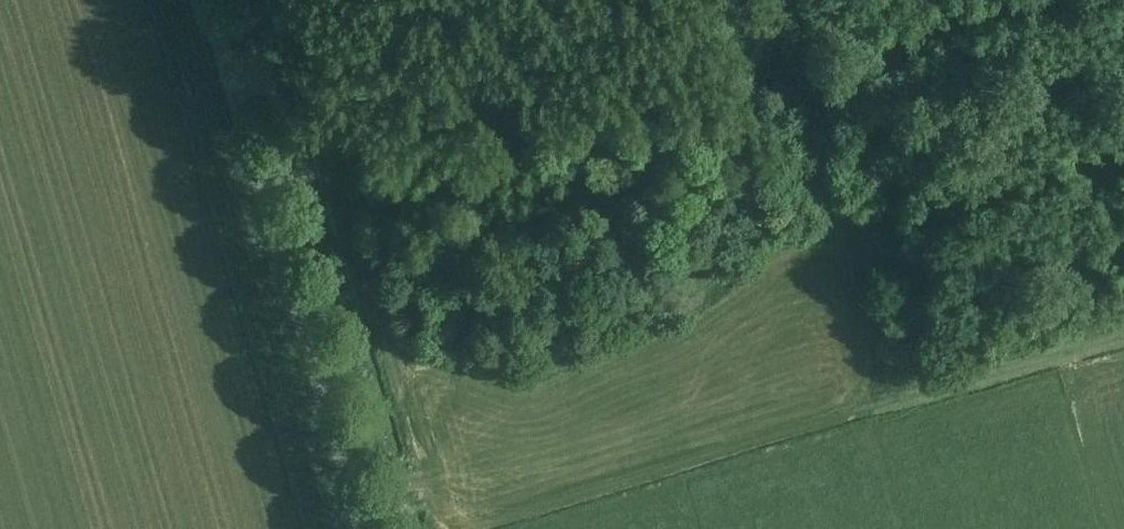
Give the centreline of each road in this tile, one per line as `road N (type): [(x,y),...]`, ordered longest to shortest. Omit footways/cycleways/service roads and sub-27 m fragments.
road 1 (track): [(416,528),(886,377),(1123,310)]
road 2 (unclassified): [(357,528),(201,0)]
road 3 (track): [(886,377),(786,0)]

